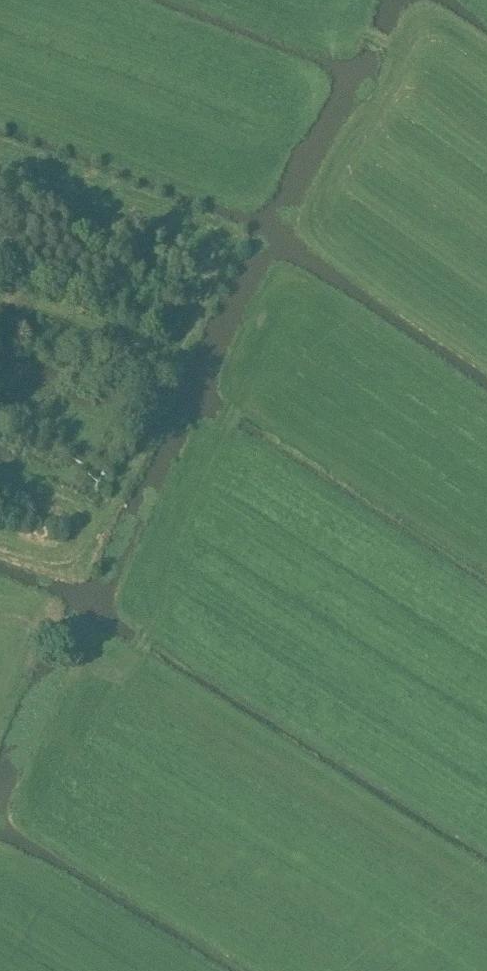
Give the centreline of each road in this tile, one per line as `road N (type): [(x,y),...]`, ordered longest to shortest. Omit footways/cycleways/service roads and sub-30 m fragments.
road 1 (track): [(486,117),(405,52),(263,0)]

